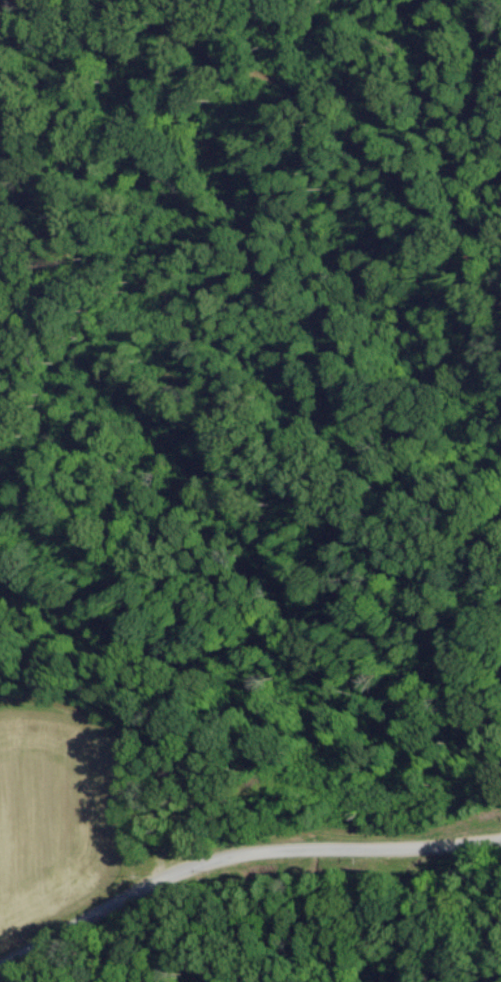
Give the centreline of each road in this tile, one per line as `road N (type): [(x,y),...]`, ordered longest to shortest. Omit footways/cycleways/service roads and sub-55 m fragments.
road 1 (residential): [(0,961),(128,890),(211,856),(500,837)]

